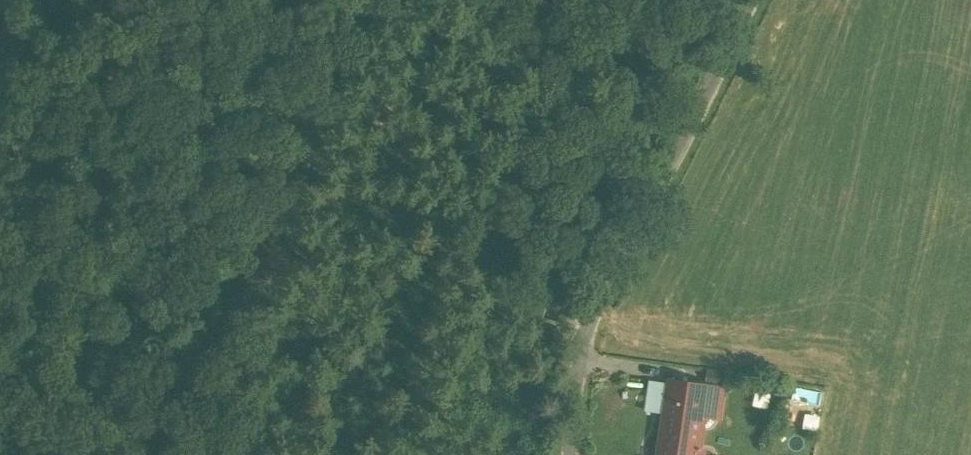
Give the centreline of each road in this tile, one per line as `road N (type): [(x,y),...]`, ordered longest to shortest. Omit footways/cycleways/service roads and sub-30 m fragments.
road 1 (residential): [(569,454),(576,374),(592,313),(730,0)]

